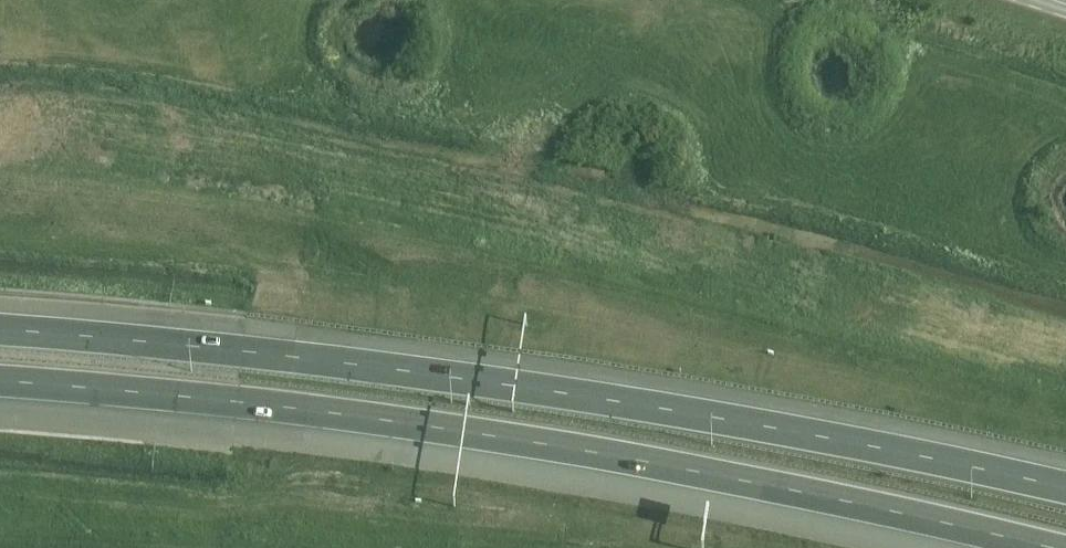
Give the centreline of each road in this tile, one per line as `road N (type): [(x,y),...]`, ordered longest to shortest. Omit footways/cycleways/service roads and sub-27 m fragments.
road 1 (motorway): [(1065,485),(812,430),(370,363),(0,325)]
road 2 (motorway): [(0,380),(346,417),(783,489),(1029,547)]

